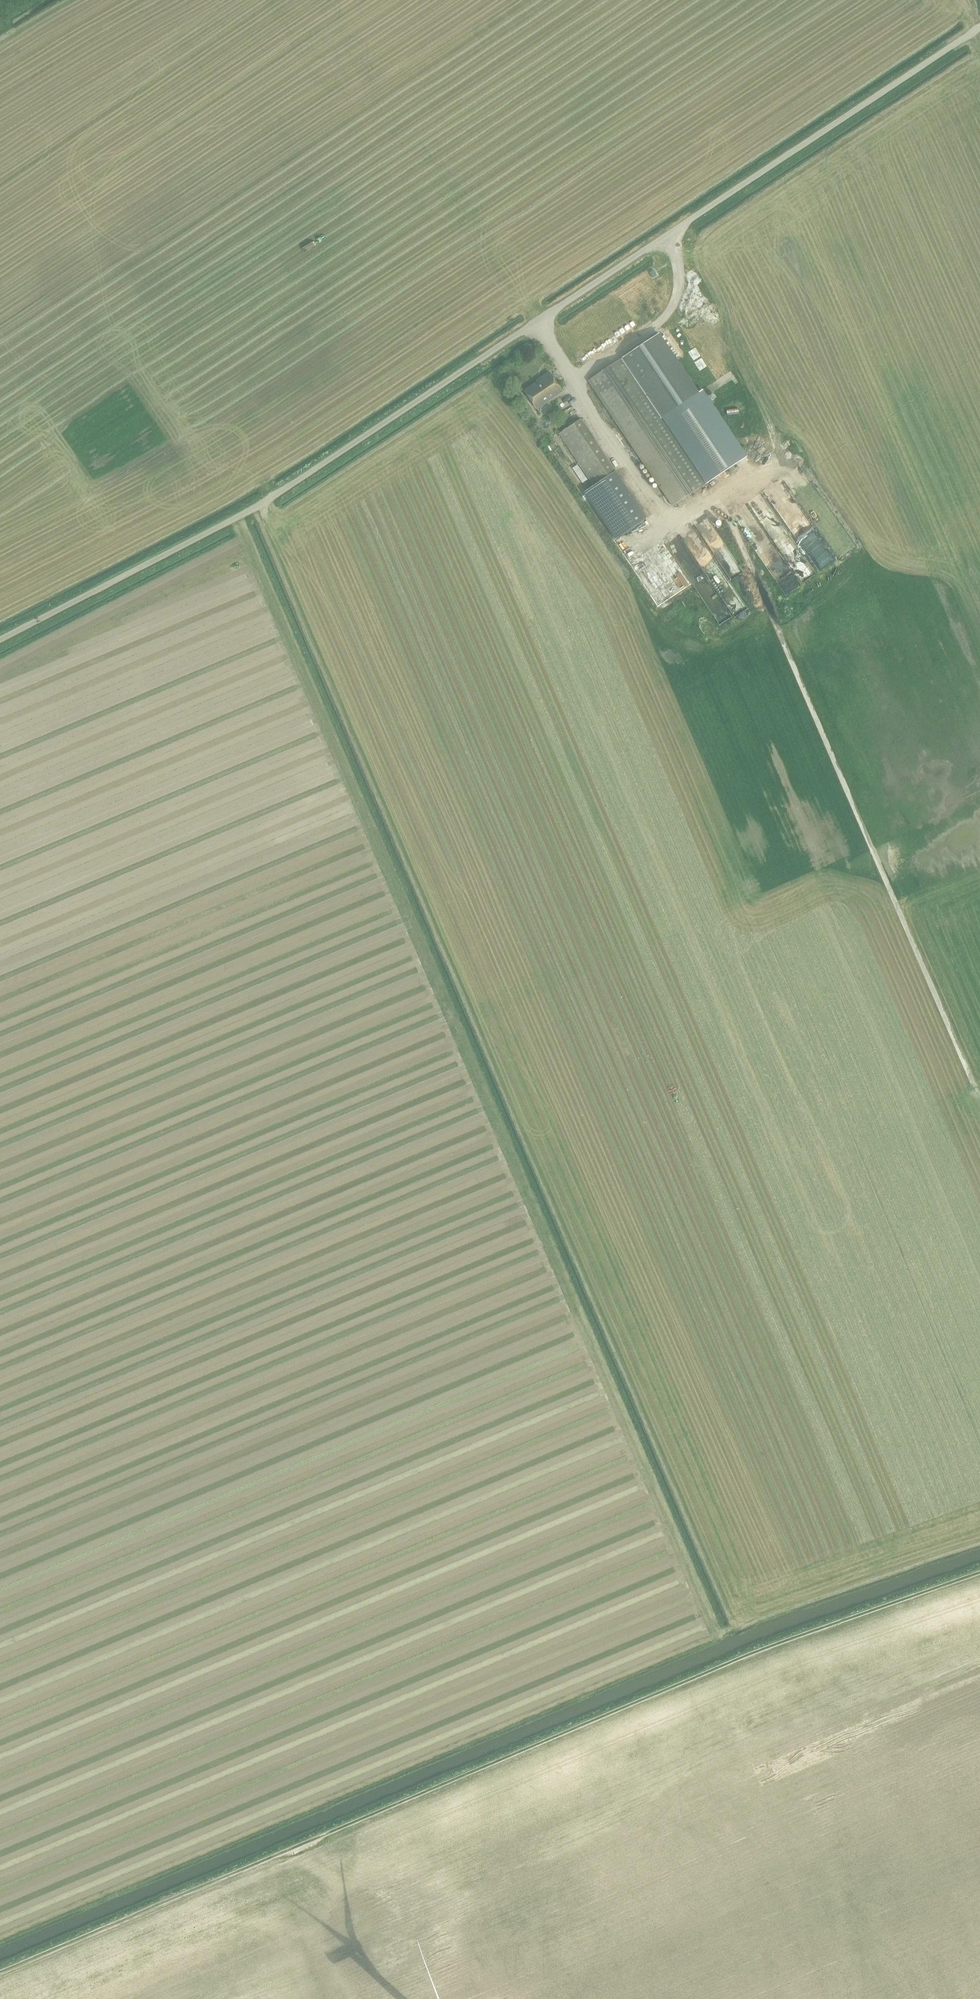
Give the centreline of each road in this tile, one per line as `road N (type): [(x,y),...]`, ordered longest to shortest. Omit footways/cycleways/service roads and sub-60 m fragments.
road 1 (unclassified): [(0,638),(259,503),(979,26)]
road 2 (track): [(0,1970),(722,1666),(979,1573)]

